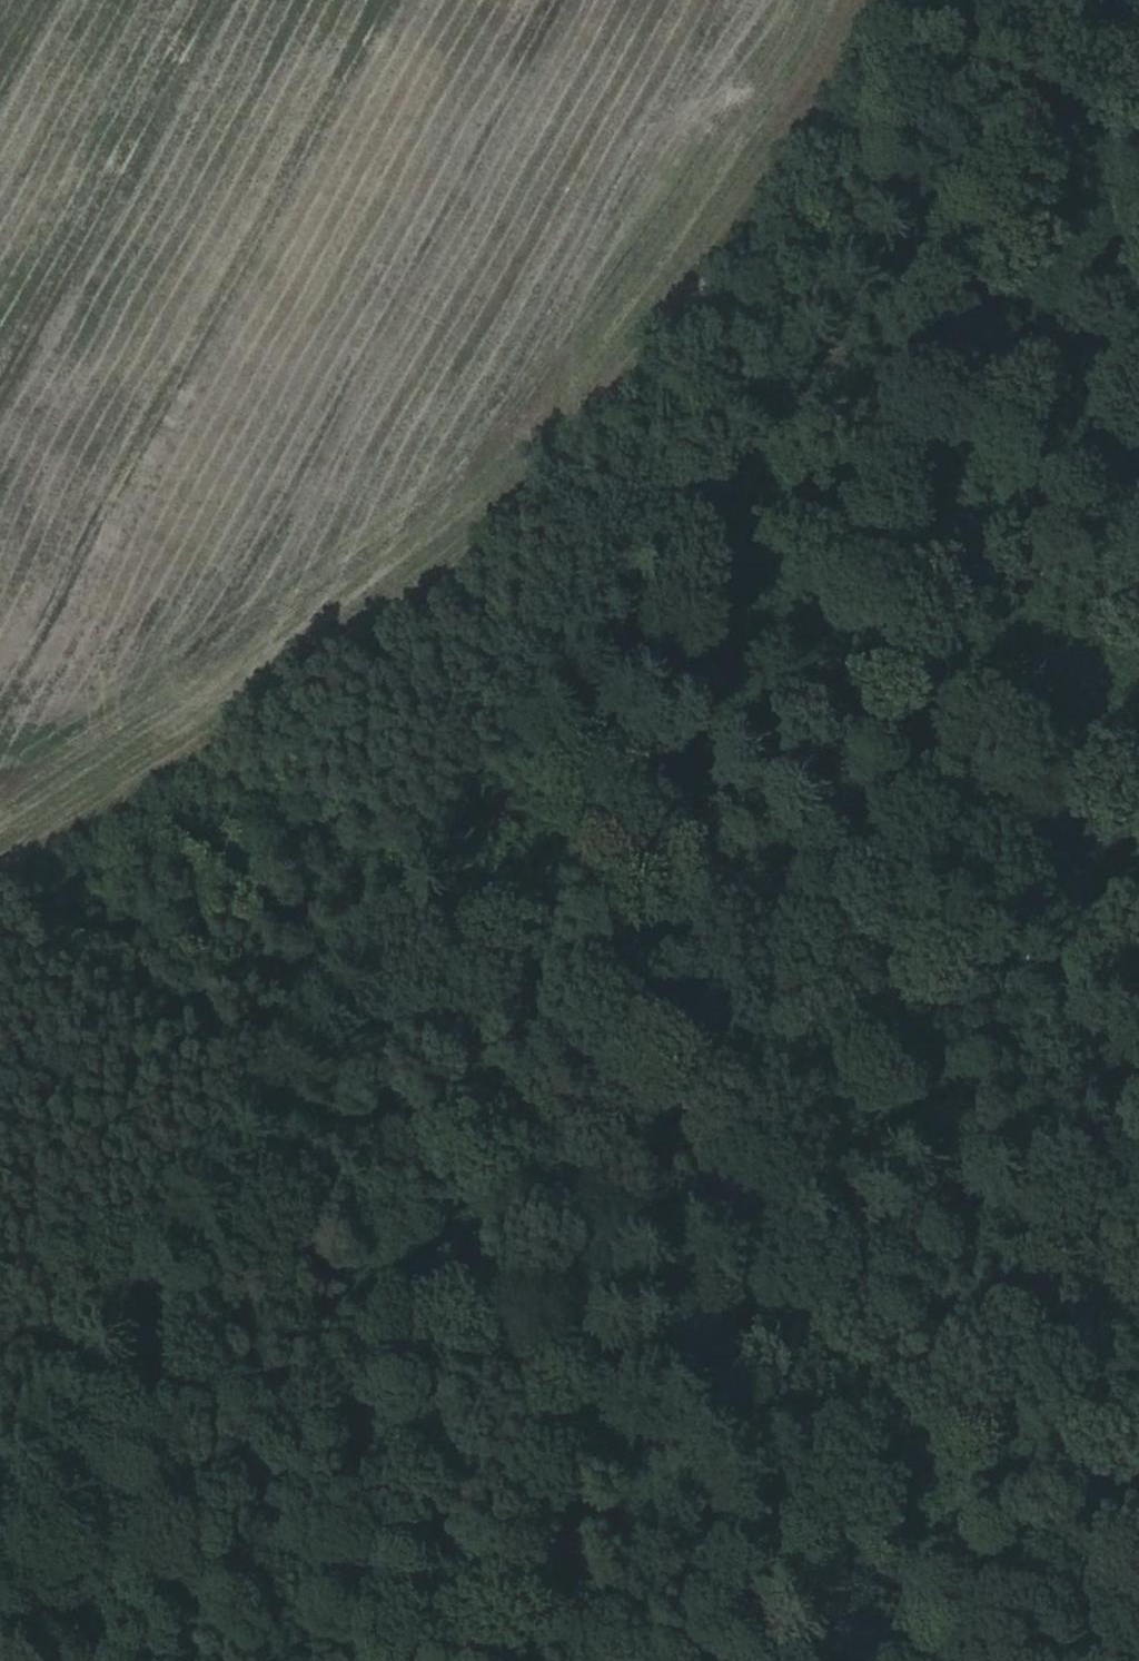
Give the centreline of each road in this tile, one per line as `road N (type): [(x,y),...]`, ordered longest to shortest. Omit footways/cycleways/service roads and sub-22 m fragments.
road 1 (track): [(993,0),(0,1416)]

